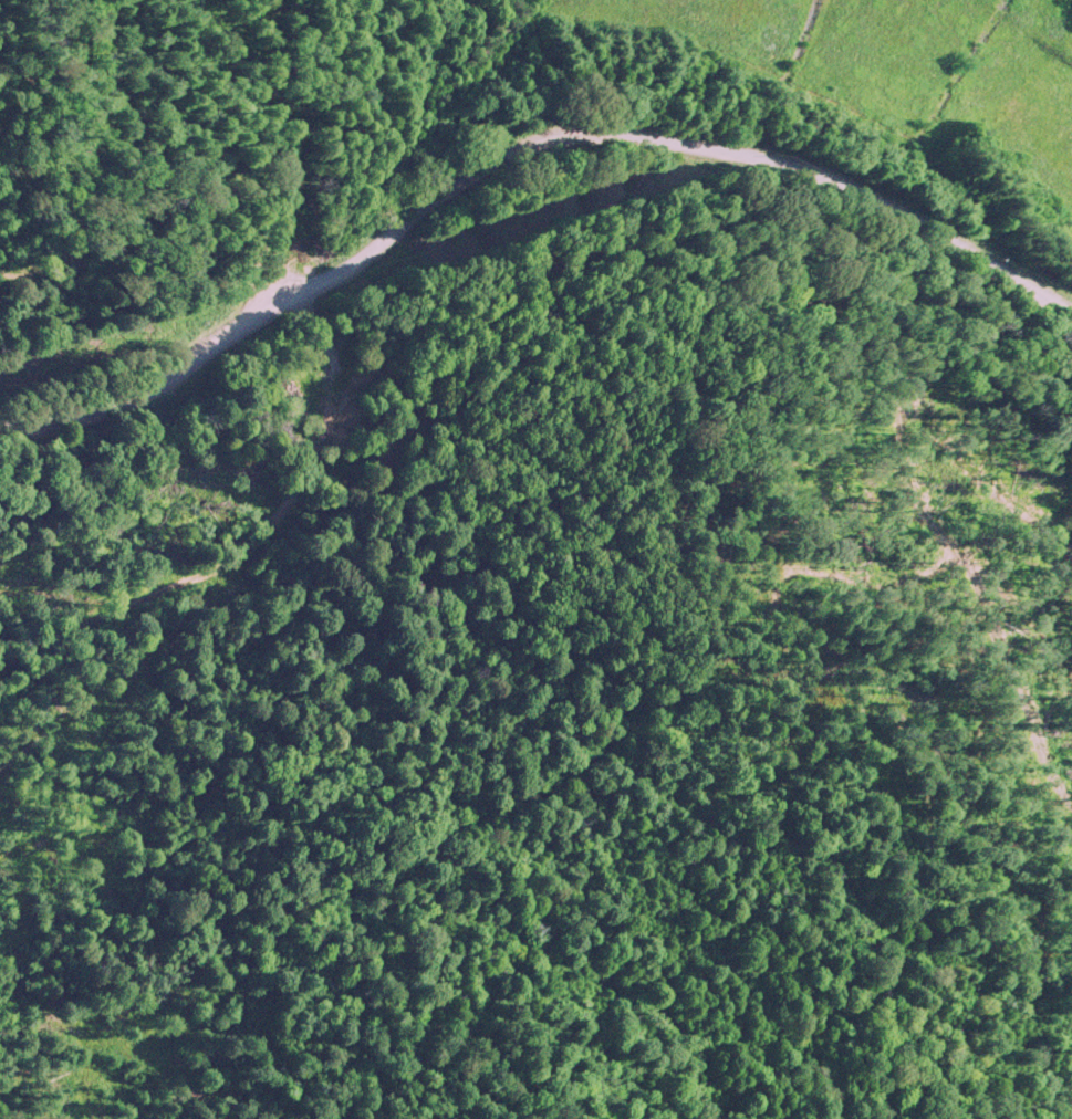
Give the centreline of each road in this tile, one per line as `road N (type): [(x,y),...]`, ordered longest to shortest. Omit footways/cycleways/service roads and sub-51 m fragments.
road 1 (tertiary): [(196,356),(503,155),(594,132),(727,147),(809,168),(1071,308)]
road 2 (tertiary): [(0,426),(79,419),(196,356)]

